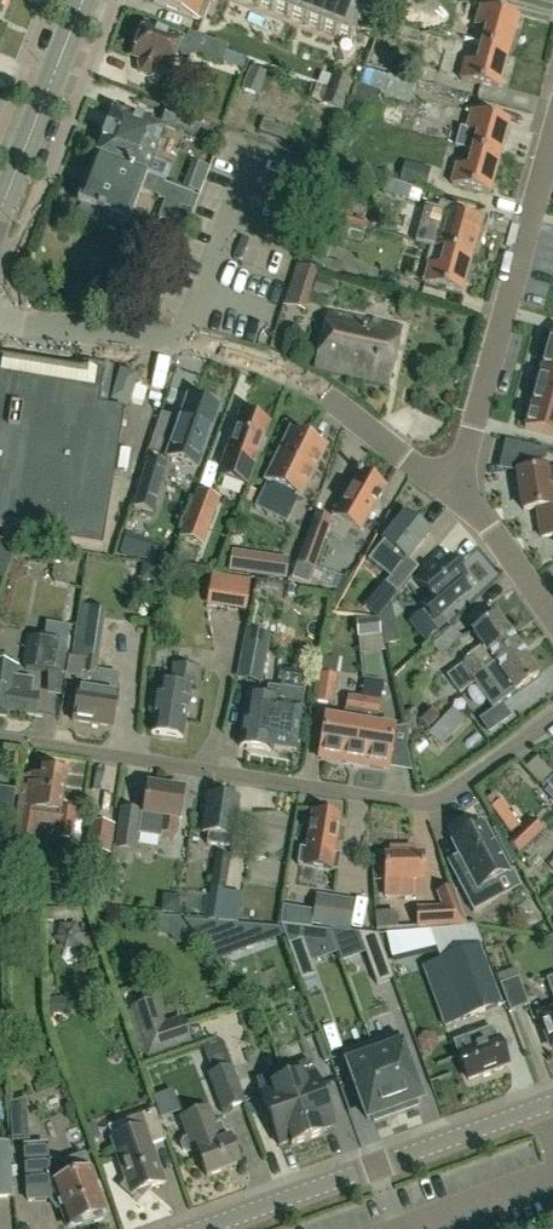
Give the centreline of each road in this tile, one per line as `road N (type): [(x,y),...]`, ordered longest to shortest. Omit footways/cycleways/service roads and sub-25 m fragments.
road 1 (residential): [(0,738),(421,803),(451,793),(552,719)]
road 2 (residential): [(453,492),(329,398),(253,362),(162,339),(0,322)]
road 3 (tertiary): [(201,1228),(552,1102)]
road 4 (residential): [(453,492),(552,142)]
road 5 (tertiary): [(0,211),(83,0)]
road 6 (residential): [(552,618),(493,532),(453,492)]

